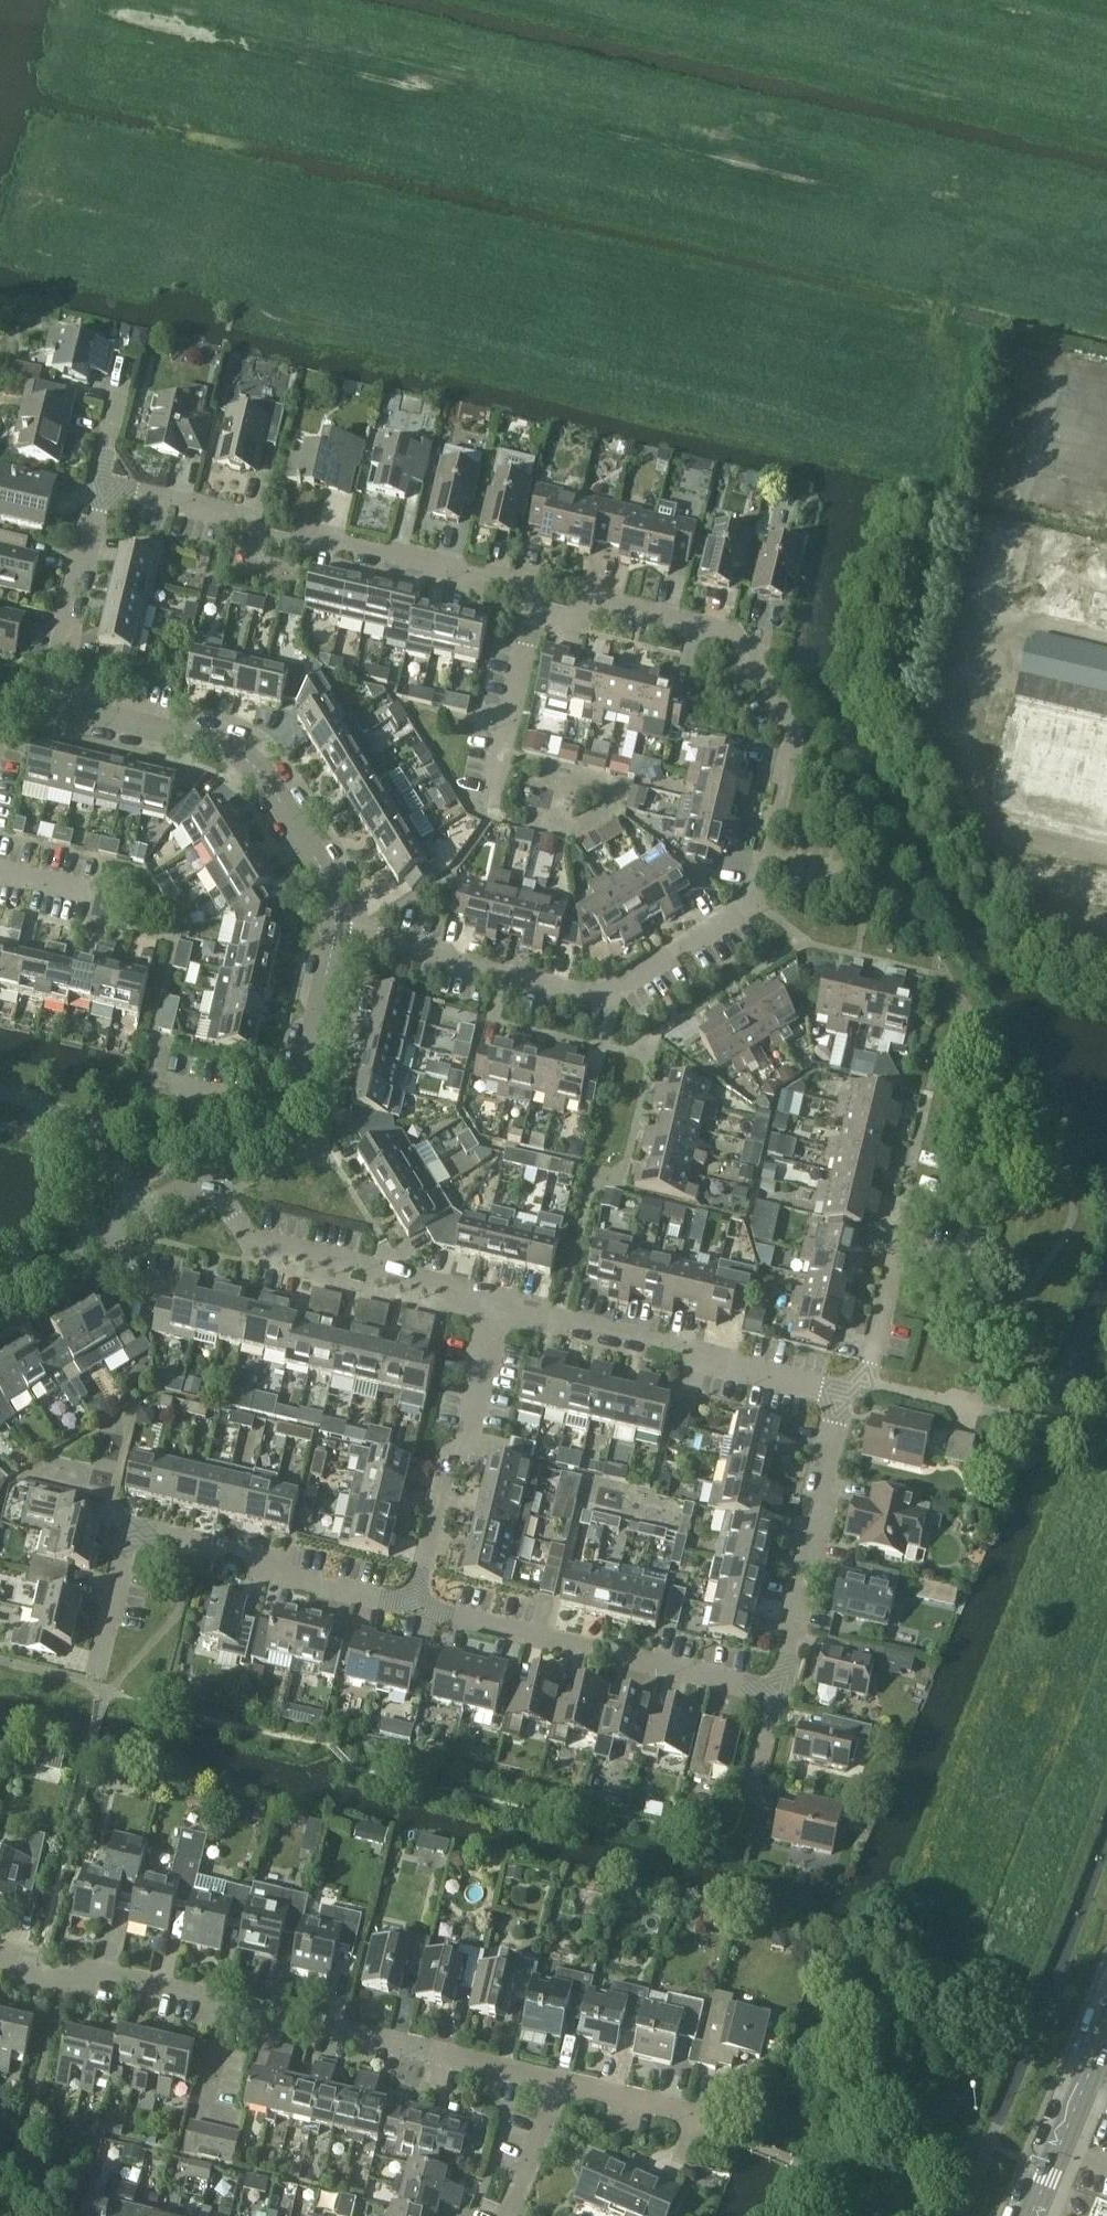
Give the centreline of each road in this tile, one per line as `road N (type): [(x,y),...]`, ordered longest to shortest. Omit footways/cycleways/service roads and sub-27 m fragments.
road 1 (residential): [(334,933),(608,991),(752,903),(795,733),(741,650),(710,635),(585,603),(538,616),(515,580),(318,537),(299,544),(255,532),(236,511),(102,486)]
road 2 (residential): [(558,2080),(300,2022),(225,2021),(209,2005),(90,1976),(62,1982),(38,1976),(0,1951)]
road 3 (residential): [(412,1610),(286,1580),(230,1548),(131,1525),(94,1668)]
road 4 (residential): [(334,933),(331,883),(269,782),(237,751),(49,710)]
road 5 (residential): [(775,1689),(412,1610)]
road 6 (residential): [(847,1393),(495,1299)]
road 7 (residential): [(495,1299),(251,1240),(212,1175)]
road 8 (residential): [(412,1610),(445,1467),(468,1429),(495,1299)]
road 9 (residential): [(775,1689),(847,1393)]
road 10 (residential): [(49,710),(102,486)]
road 11 (residential): [(146,1217),(89,1126),(0,1100)]
road 12 (tertiary): [(1033,2215),(1106,2031)]
road 13 (residential): [(288,1114),(334,933)]
road 14 (residential): [(0,1310),(146,1217)]
road 15 (residential): [(715,2120),(558,2080)]
road 16 (residential): [(897,1224),(862,1379)]
road 17 (residential): [(508,2215),(558,2080)]
road 18 (residential): [(152,1082),(288,1114)]

